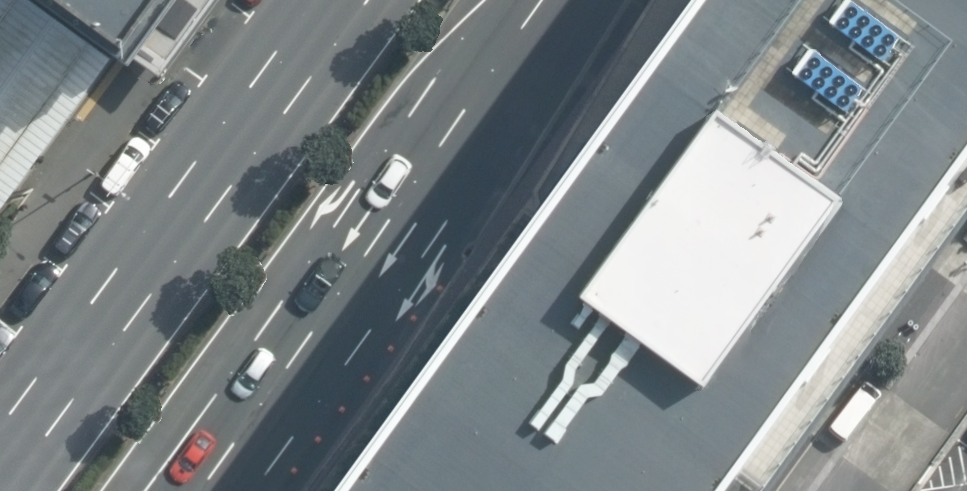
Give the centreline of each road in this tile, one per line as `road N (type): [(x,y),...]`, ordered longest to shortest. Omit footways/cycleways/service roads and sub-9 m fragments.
road 1 (primary): [(544,0),(191,490)]
road 2 (primary): [(0,468),(344,0)]
road 3 (residential): [(966,347),(862,490)]

